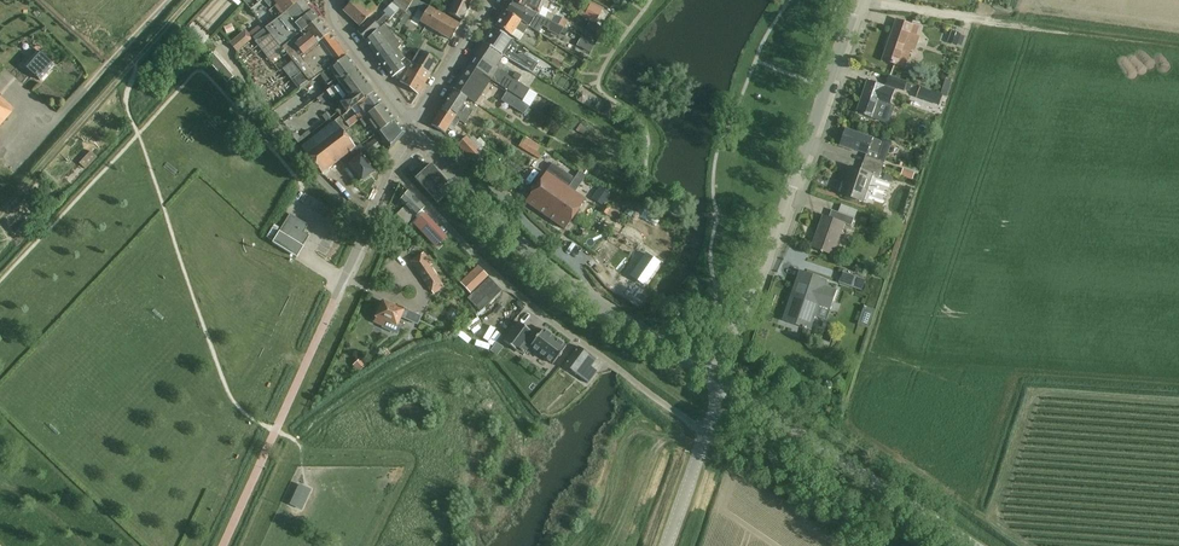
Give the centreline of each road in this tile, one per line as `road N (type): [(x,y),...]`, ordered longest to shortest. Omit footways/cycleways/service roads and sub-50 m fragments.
road 1 (residential): [(394,168),(493,276),(708,432)]
road 2 (residential): [(707,375),(756,290),(859,0)]
road 3 (tertiary): [(707,375),(508,233),(421,135)]
road 4 (unclassified): [(975,545),(724,387)]
road 5 (residential): [(60,117),(168,0)]
road 6 (tertiary): [(411,123),(334,21),(333,0)]
road 7 (residential): [(333,303),(394,168)]
road 8 (tertiary): [(411,123),(493,0)]
road 9 (tertiary): [(667,545),(708,432)]

